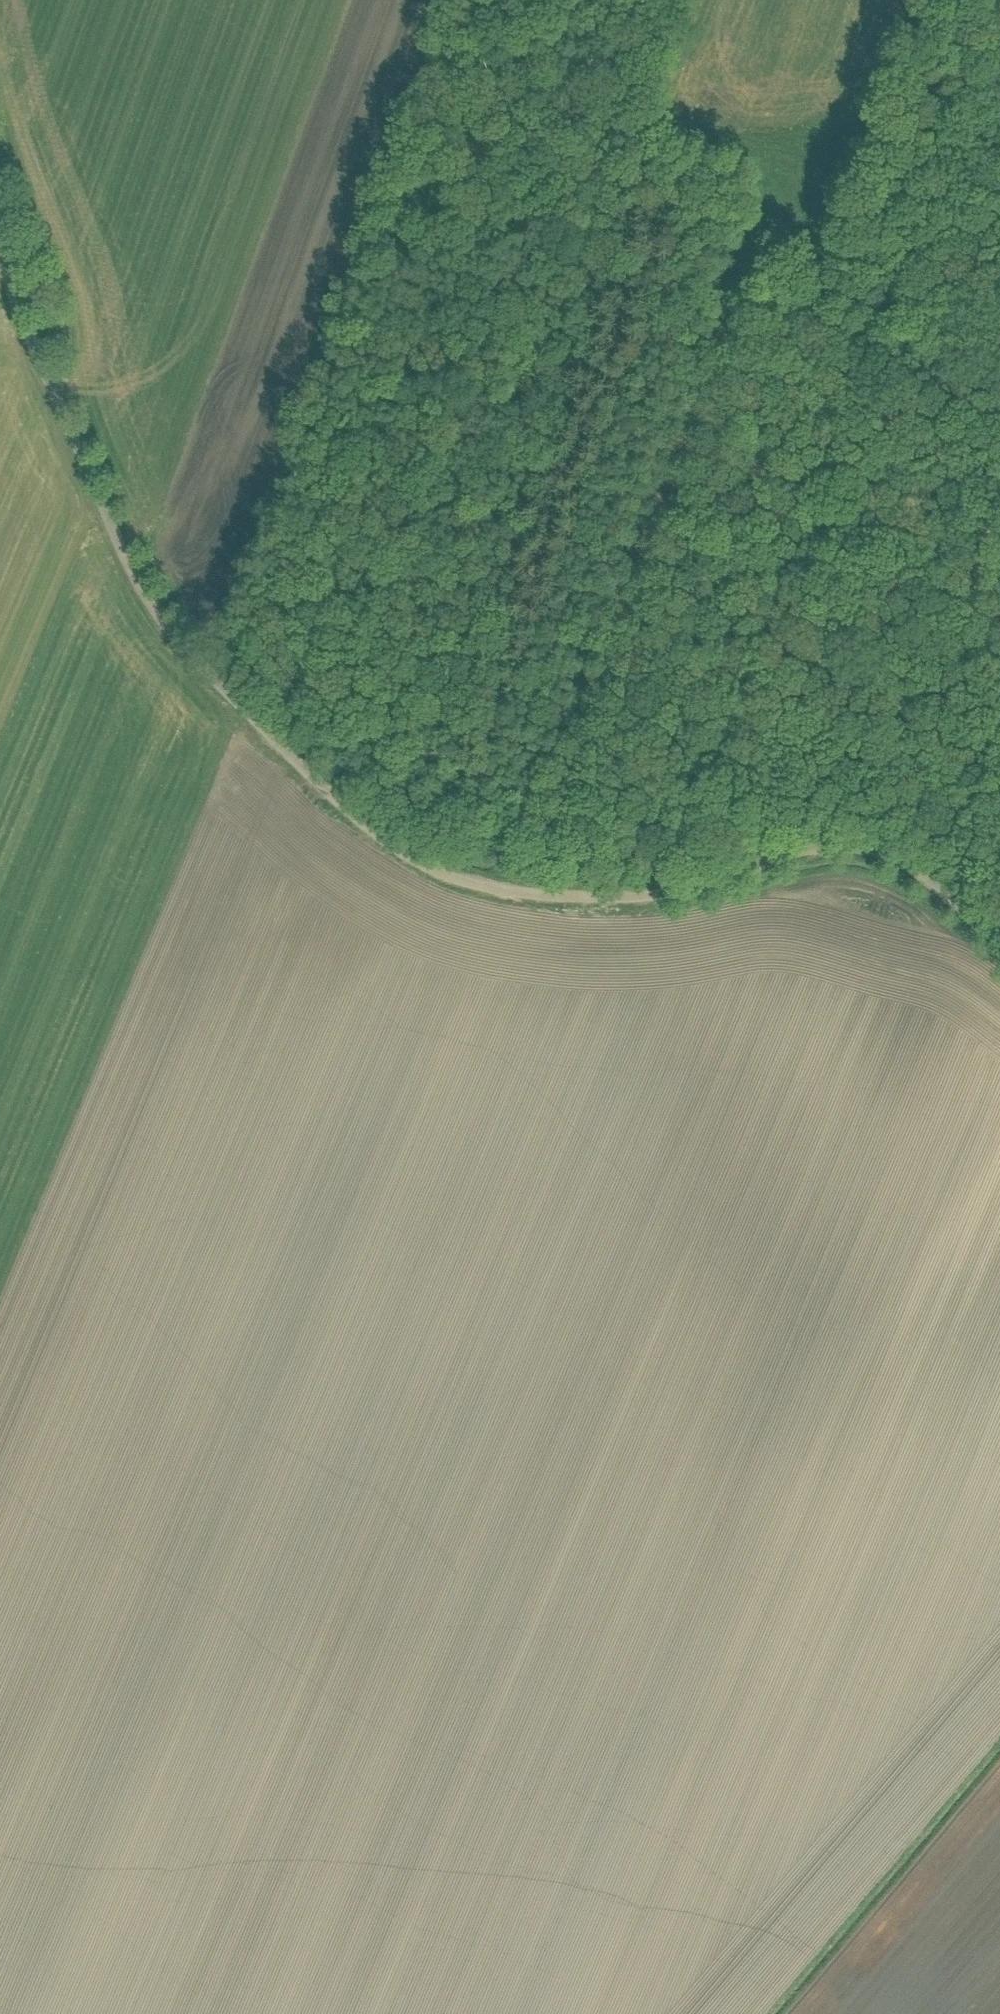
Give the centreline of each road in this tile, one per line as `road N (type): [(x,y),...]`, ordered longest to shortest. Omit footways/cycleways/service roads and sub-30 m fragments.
road 1 (unclassified): [(999,950),(885,864),(845,852),(698,893),(598,905),(494,898),(409,859),(227,698),(174,637),(44,373),(0,248)]

